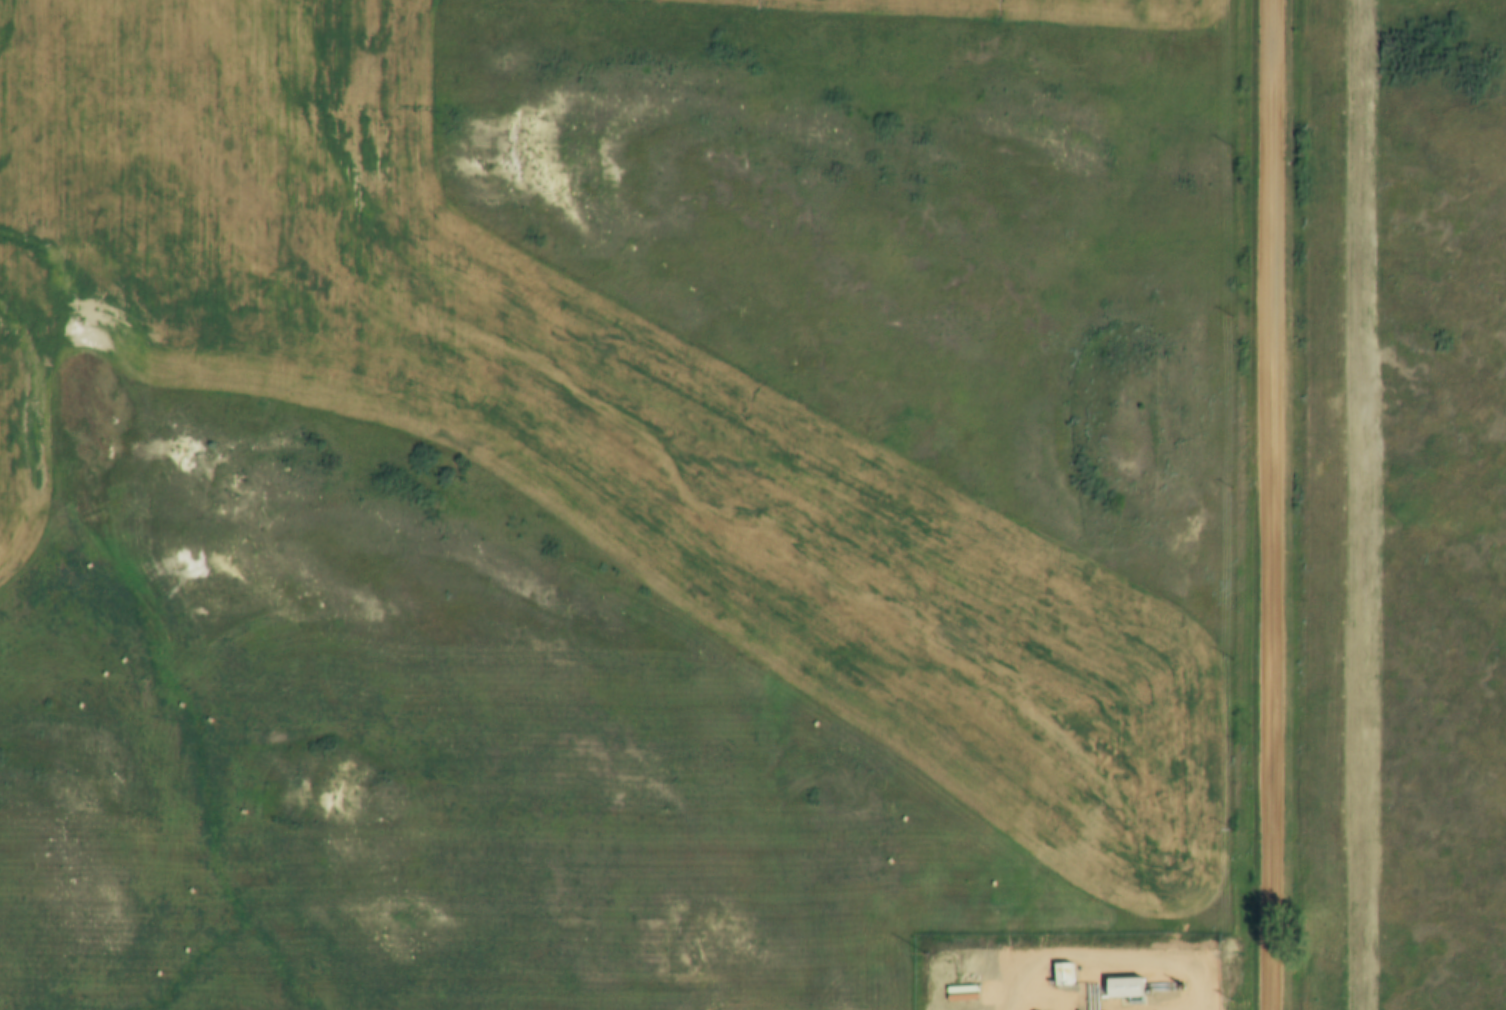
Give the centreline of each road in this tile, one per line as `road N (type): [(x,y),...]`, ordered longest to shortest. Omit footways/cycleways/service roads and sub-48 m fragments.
road 1 (tertiary): [(1268,0),(1268,1009)]

